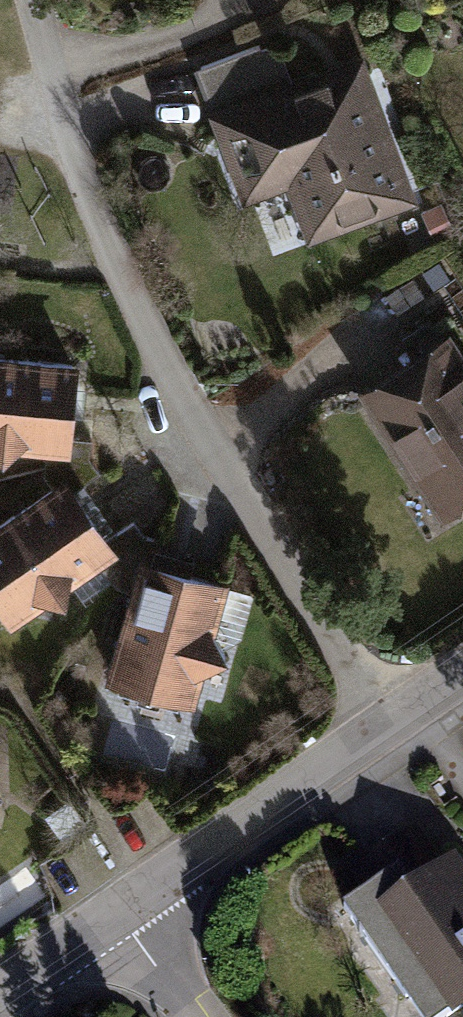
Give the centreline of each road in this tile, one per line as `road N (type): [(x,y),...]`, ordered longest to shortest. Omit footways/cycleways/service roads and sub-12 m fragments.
road 1 (residential): [(0,990),(462,674)]

